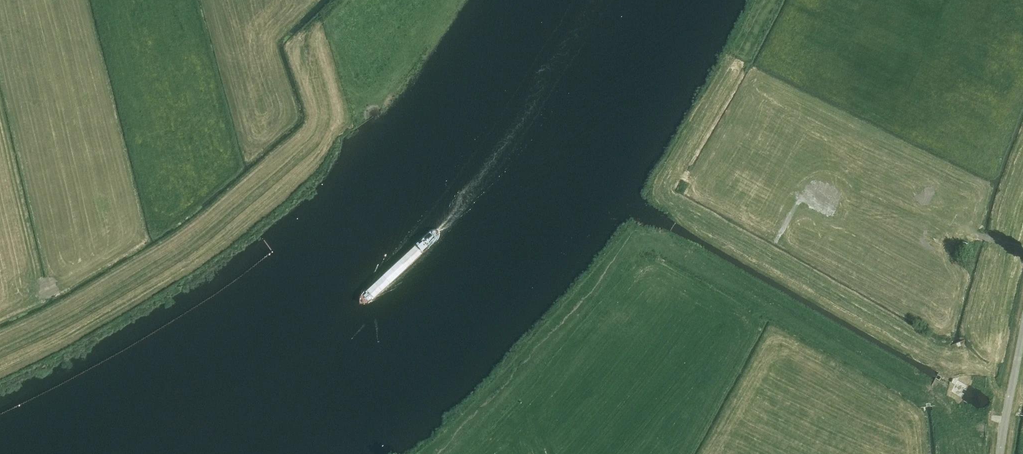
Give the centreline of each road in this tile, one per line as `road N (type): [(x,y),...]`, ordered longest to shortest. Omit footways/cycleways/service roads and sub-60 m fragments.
road 1 (unclassified): [(1002,453),(1022,329)]

